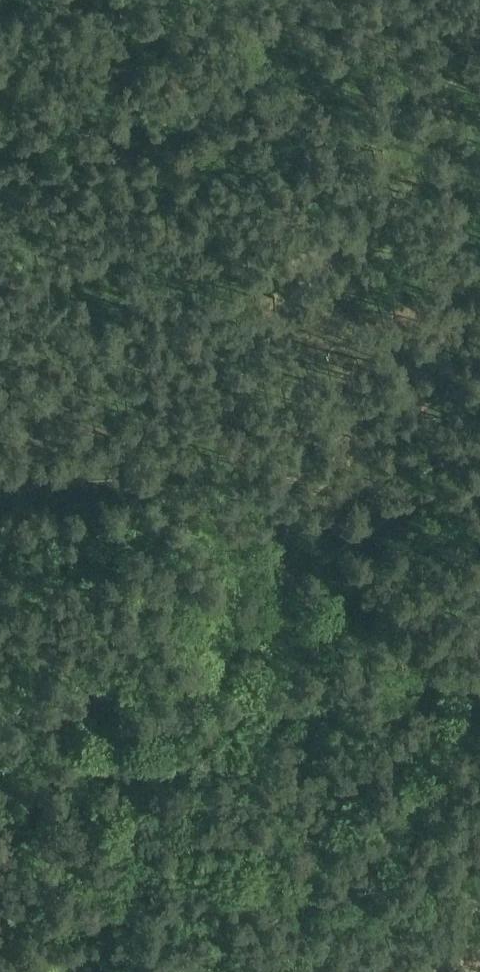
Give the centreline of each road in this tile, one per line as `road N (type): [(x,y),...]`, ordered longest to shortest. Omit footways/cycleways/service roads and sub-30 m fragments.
road 1 (track): [(0,726),(58,692),(479,304)]

